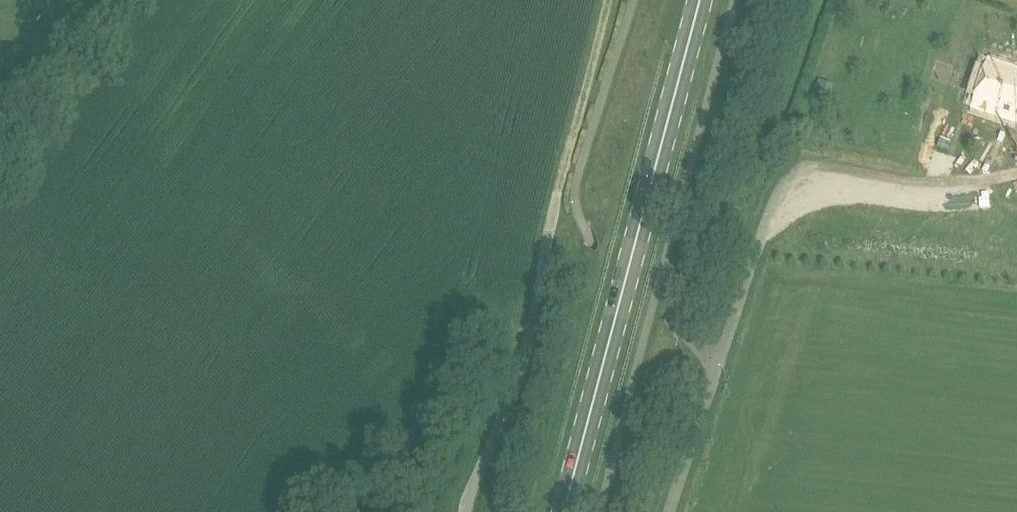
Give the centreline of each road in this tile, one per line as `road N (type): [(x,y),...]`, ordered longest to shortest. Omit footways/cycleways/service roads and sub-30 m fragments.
road 1 (secondary): [(573,511),(705,0)]
road 2 (track): [(557,192),(611,0)]
road 3 (unclassified): [(673,511),(724,364)]

